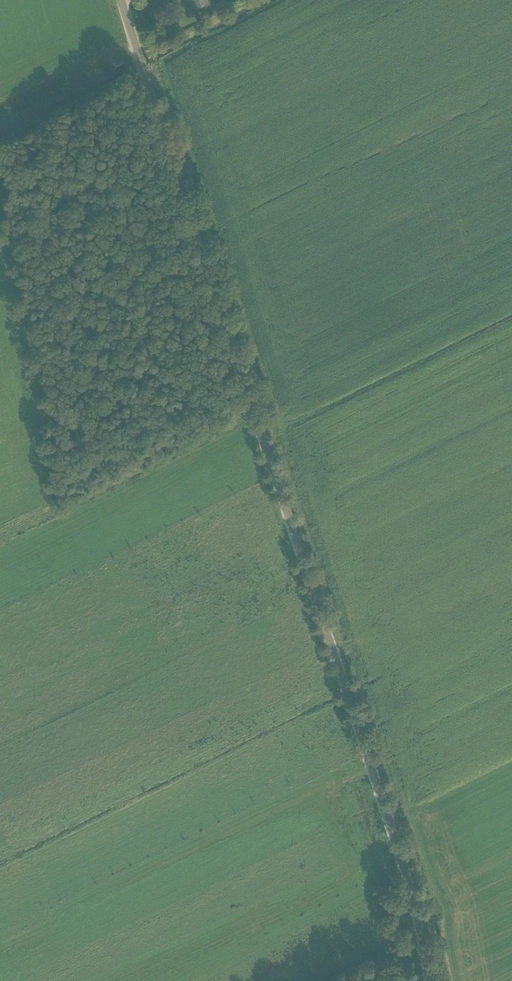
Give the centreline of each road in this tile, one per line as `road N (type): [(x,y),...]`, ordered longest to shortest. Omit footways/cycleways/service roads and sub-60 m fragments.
road 1 (tertiary): [(430,980),(386,811),(123,0)]
road 2 (track): [(144,70),(0,144)]

